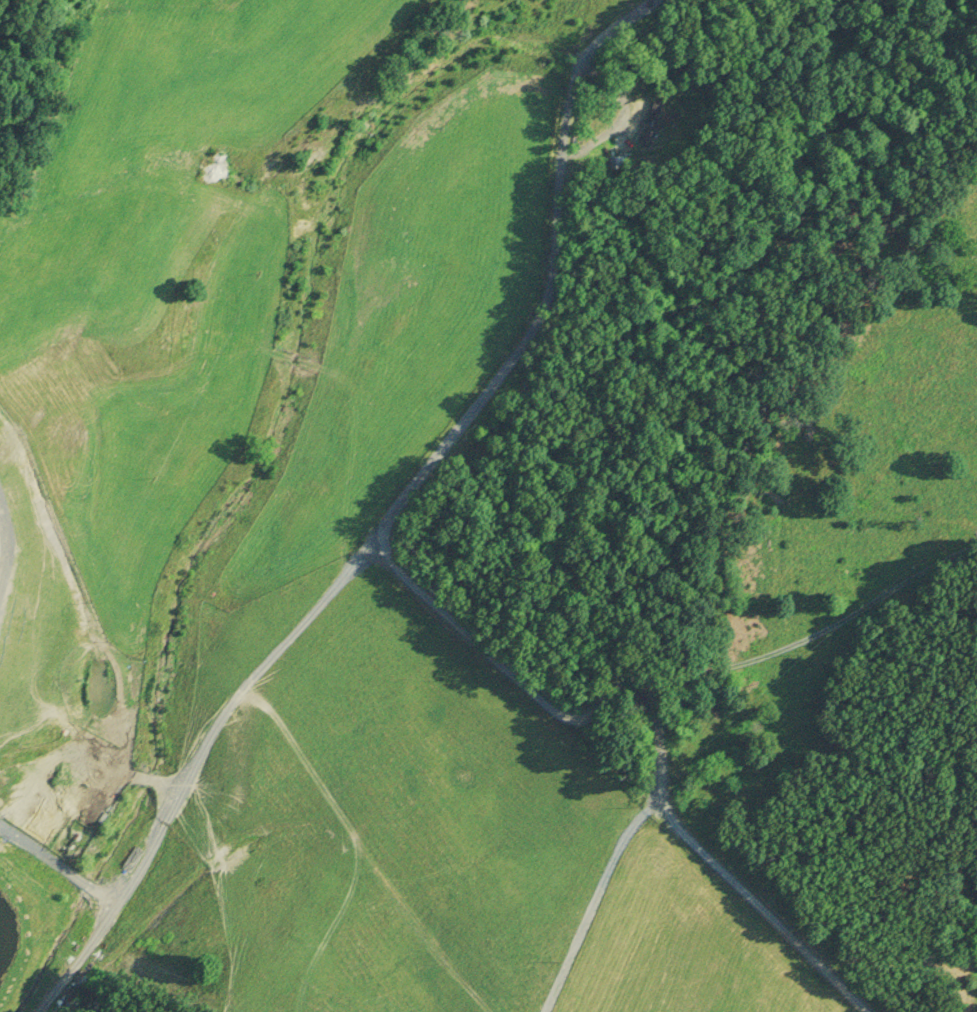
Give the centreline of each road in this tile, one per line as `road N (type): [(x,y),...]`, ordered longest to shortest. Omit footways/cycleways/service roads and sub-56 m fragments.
road 1 (residential): [(393,551),(524,315),(551,156),(648,0)]
road 2 (residential): [(671,826),(682,683),(655,666),(546,661),(393,551)]
road 3 (residential): [(878,1011),(671,826)]

